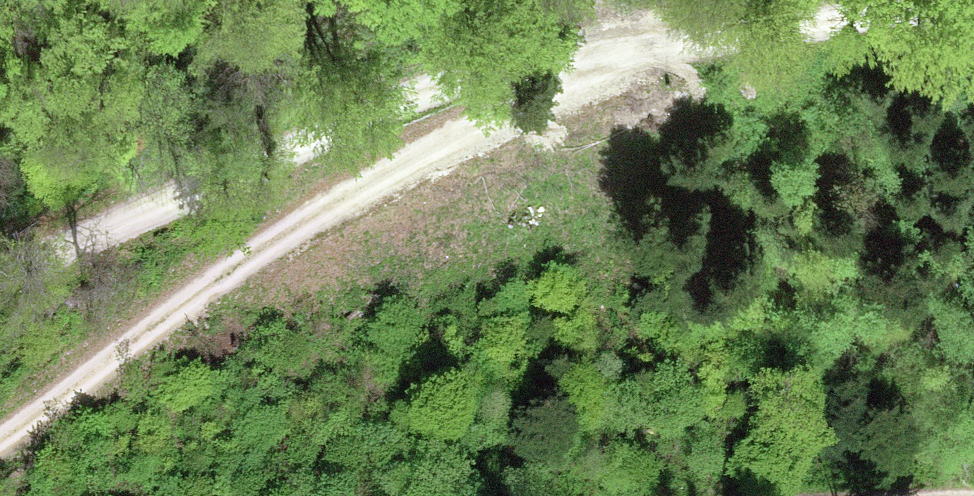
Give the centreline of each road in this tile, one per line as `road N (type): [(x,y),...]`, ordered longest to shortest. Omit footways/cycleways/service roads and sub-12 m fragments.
road 1 (track): [(0,268),(488,64),(789,30),(923,0)]
road 2 (track): [(0,445),(277,235),(456,130),(636,42)]

